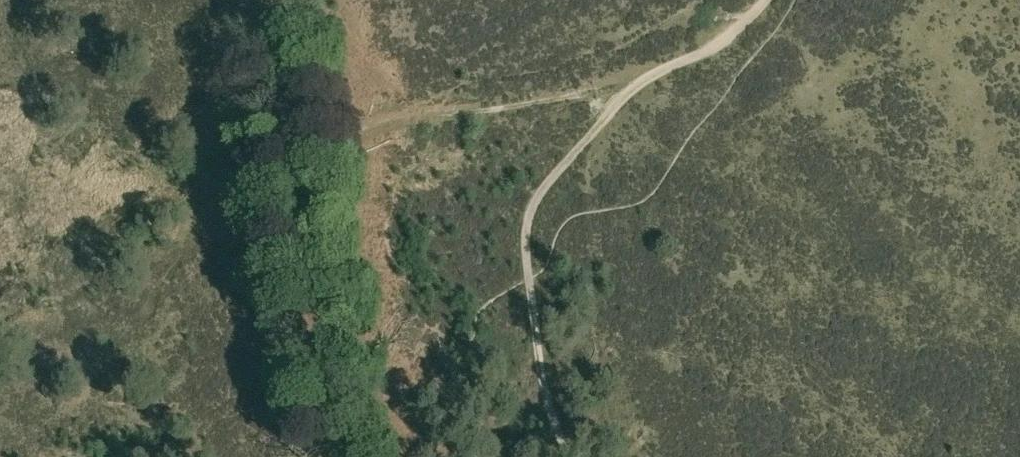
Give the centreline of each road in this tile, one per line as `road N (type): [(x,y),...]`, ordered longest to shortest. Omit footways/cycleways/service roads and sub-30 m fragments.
road 1 (track): [(569,456),(545,402),(524,220),(531,199),(643,77)]
road 2 (track): [(288,197),(317,158),(379,127),(643,77)]
road 3 (track): [(327,456),(288,197)]
road 4 (track): [(265,0),(283,157)]
road 5 (track): [(643,77),(729,34),(767,0)]

